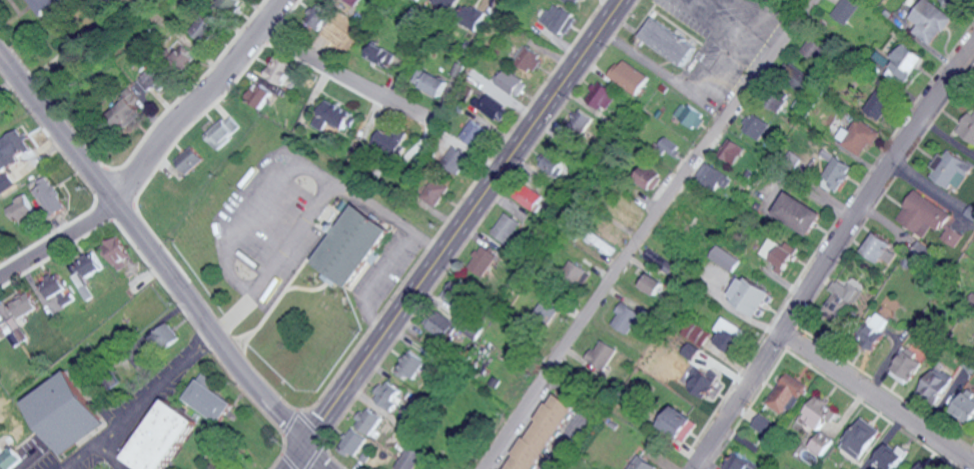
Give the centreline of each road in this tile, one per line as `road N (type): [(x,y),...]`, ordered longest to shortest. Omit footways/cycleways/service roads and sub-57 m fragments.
road 1 (secondary): [(287,468),(621,0)]
road 2 (residential): [(486,468),(689,163),(813,0)]
road 3 (residential): [(0,52),(255,382),(335,468)]
road 4 (residential): [(690,468),(973,41)]
road 5 (residential): [(107,192),(230,72),(289,0)]
road 6 (residential): [(973,465),(783,331)]
road 7 (residential): [(261,35),(431,122)]
road 8 (residential): [(0,281),(117,205)]

